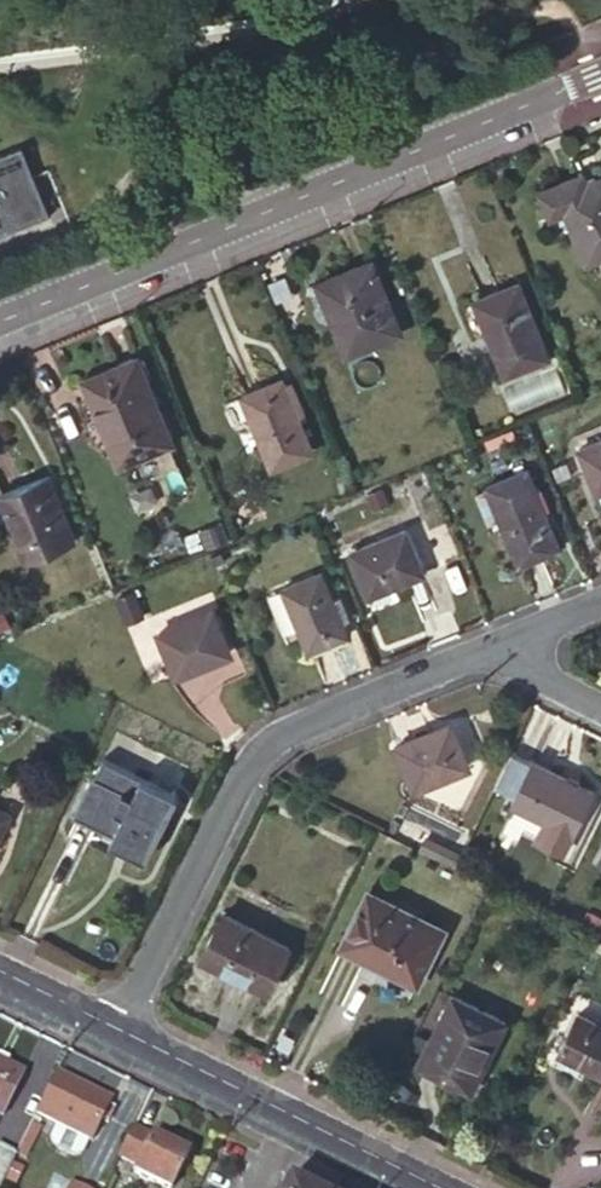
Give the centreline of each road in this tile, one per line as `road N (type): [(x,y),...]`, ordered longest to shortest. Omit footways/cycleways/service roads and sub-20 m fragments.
road 1 (tertiary): [(0,324),(600,77)]
road 2 (residential): [(510,641),(256,741),(115,1036)]
road 3 (unclassified): [(115,1036),(423,1187)]
road 4 (unclassified): [(0,979),(115,1036)]

